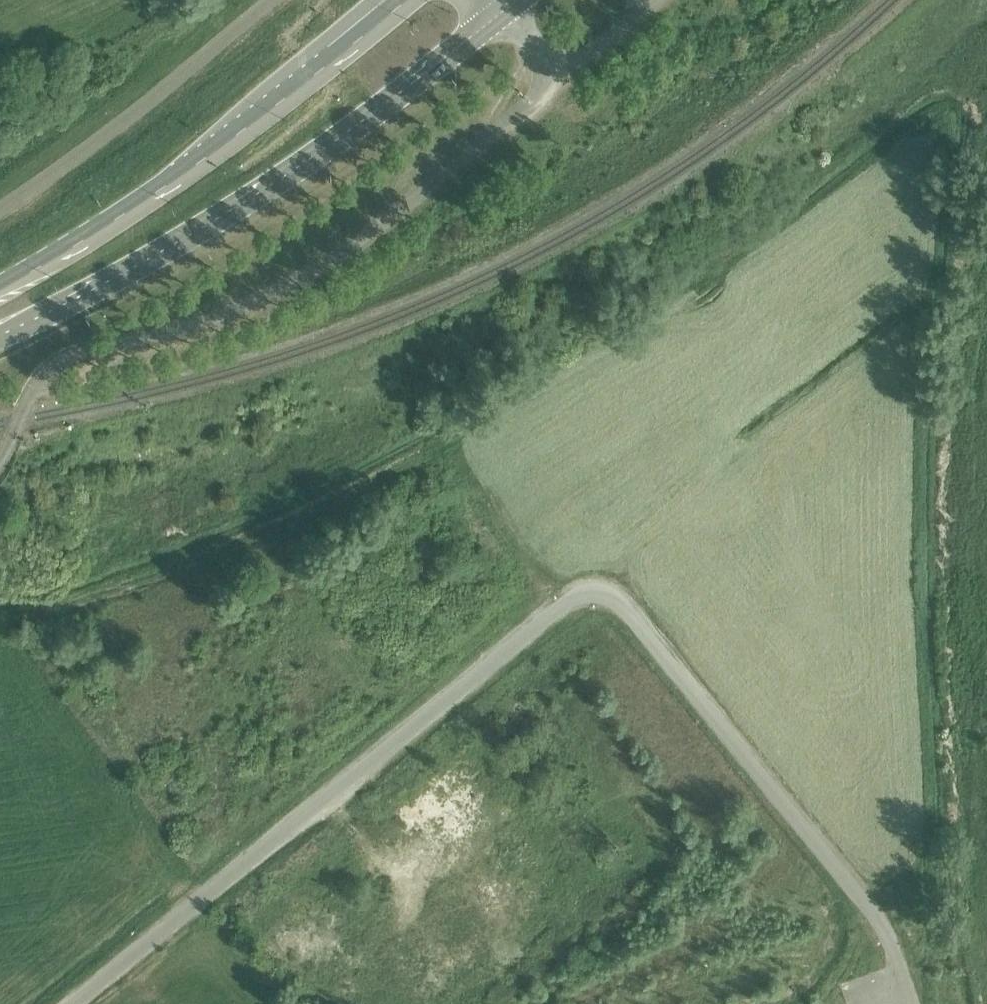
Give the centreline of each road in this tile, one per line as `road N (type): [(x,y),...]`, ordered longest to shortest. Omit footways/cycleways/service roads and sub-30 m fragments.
road 1 (unclassified): [(59,1003),(587,568),(829,854),(875,917),(908,1003)]
road 2 (unclassified): [(0,459),(44,371),(87,348),(238,308),(324,265),(563,79)]
road 3 (primary): [(0,340),(189,244),(322,153),(509,6)]
road 4 (primary): [(407,0),(193,168),(0,289)]
road 5 (unclassified): [(563,79),(658,0)]

